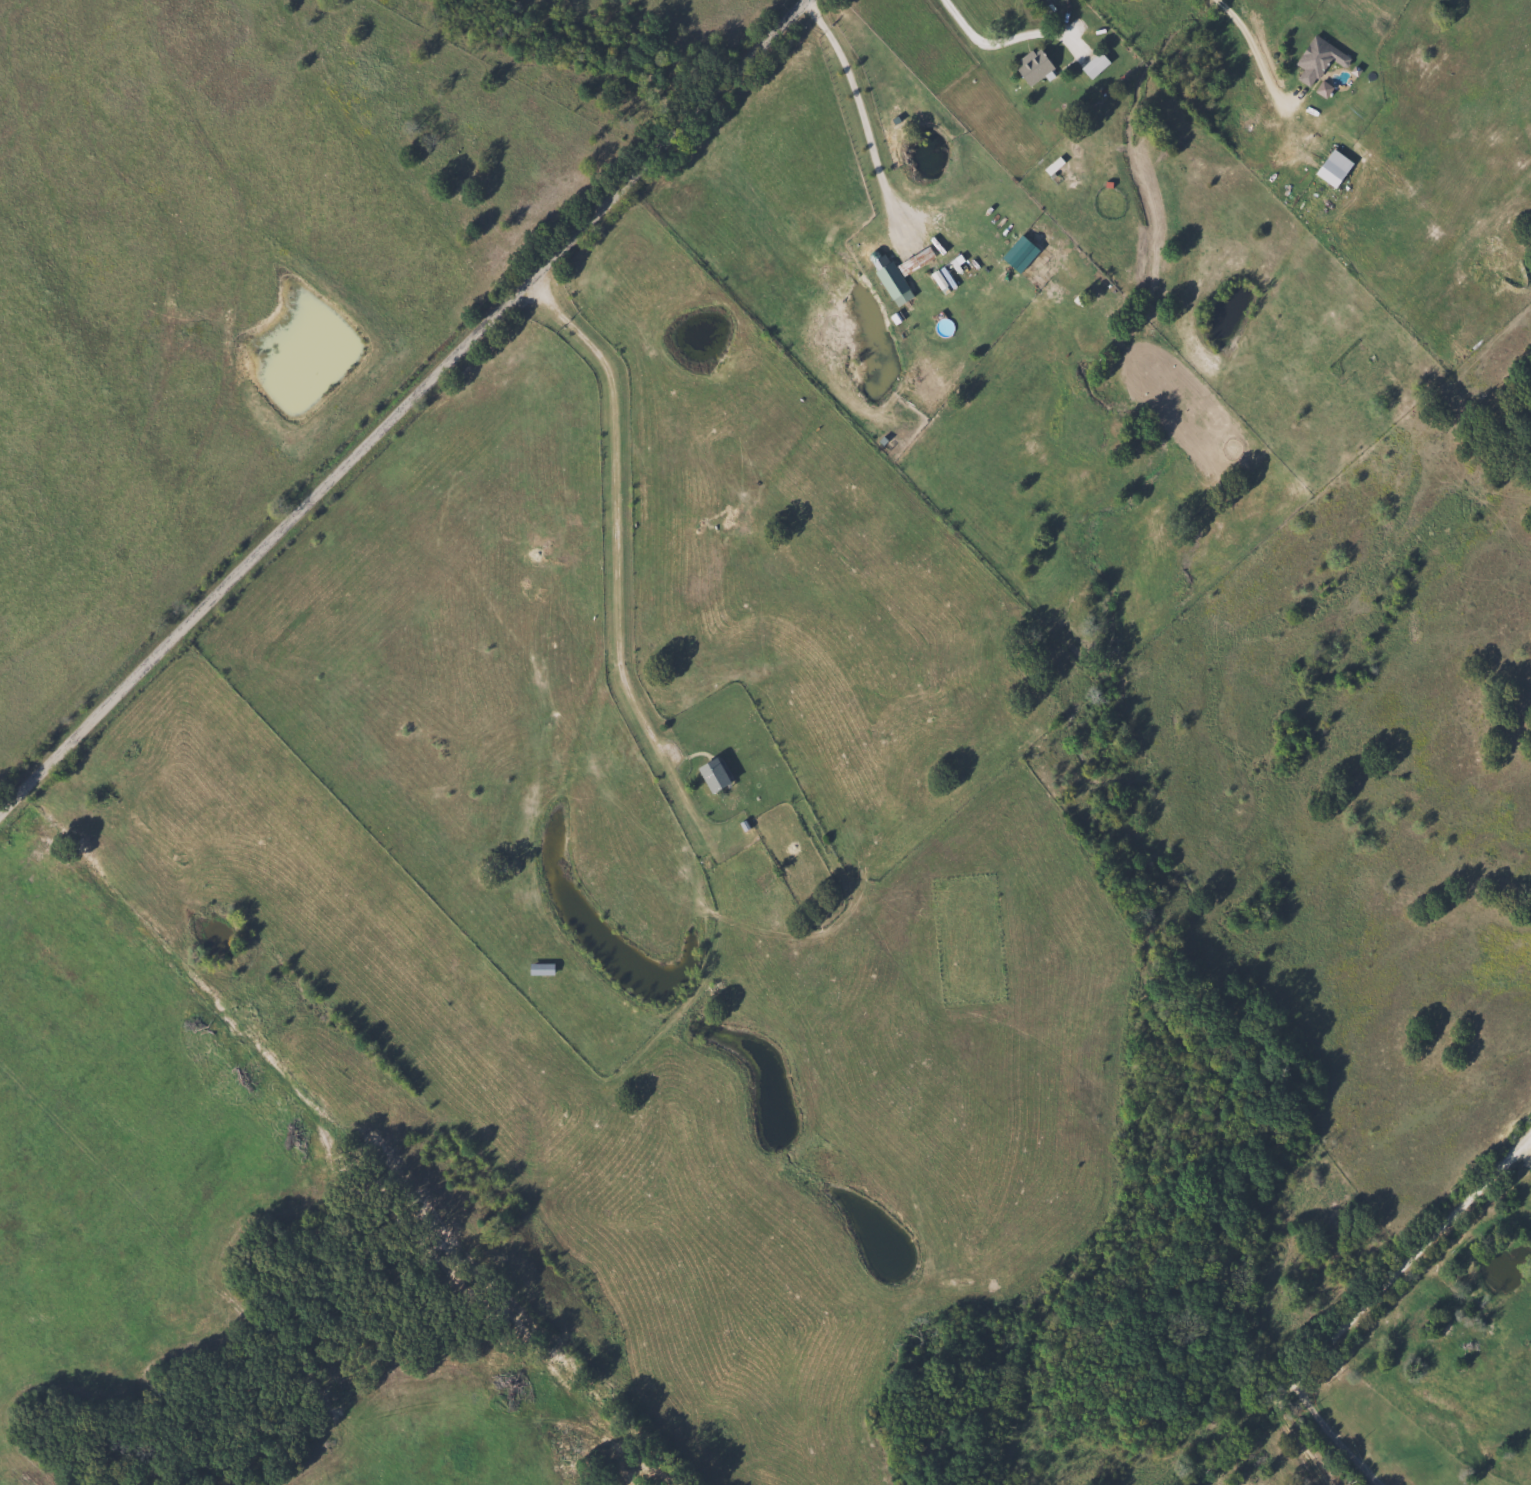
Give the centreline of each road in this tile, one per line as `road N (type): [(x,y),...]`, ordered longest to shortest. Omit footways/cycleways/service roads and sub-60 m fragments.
road 1 (residential): [(0,809),(805,0)]
road 2 (residential): [(1181,1484),(1530,1136)]
road 3 (residential): [(1291,1379),(1383,1484)]

